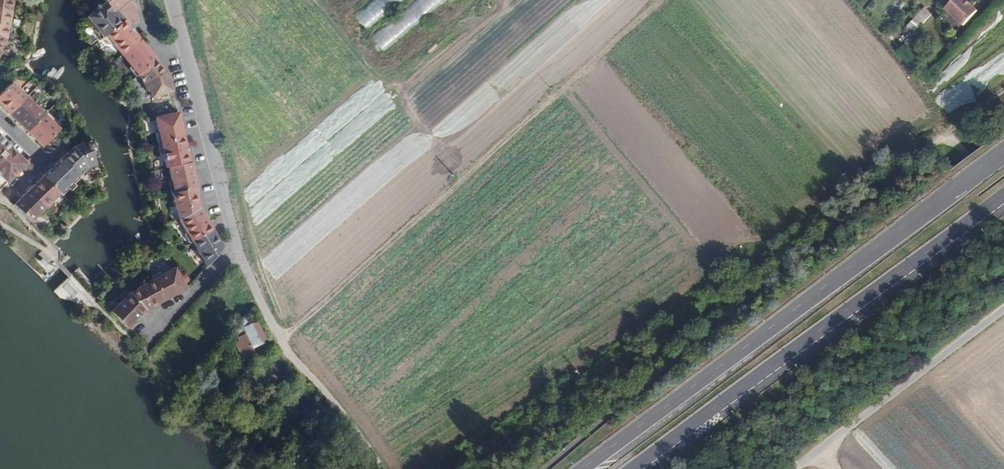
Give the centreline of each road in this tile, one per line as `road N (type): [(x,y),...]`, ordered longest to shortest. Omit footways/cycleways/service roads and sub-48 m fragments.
road 1 (primary): [(1003,154),(582,468)]
road 2 (track): [(663,0),(280,342)]
road 3 (primary): [(639,468),(1003,200)]
road 4 (unclassified): [(1003,309),(793,468)]
road 5 (residential): [(237,245),(172,0)]

